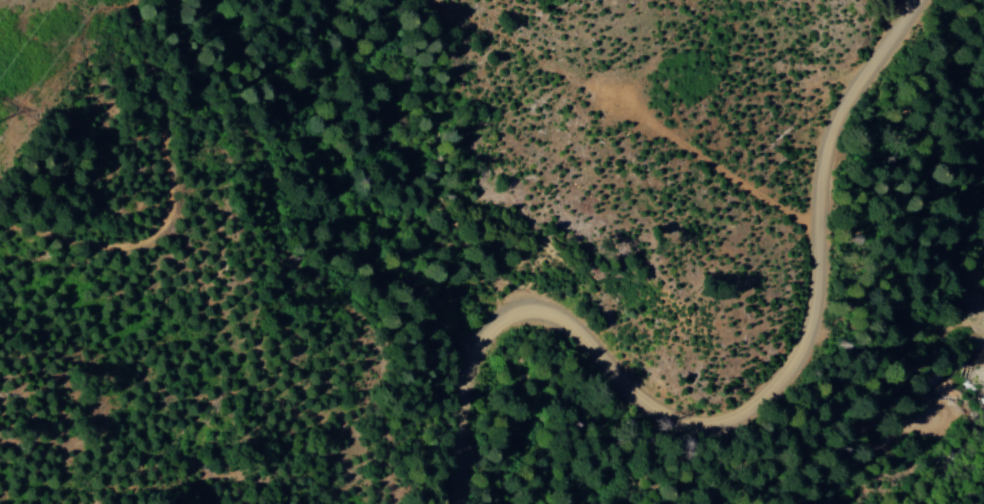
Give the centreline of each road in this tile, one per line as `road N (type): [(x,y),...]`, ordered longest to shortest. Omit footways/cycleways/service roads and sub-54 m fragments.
road 1 (residential): [(921,0),(838,99),(807,158),(797,231),(809,322),(800,353),(764,399),(713,431),(665,431),(623,410),(554,341),(501,334),(483,341),(460,368),(440,503)]
road 2 (track): [(838,99),(812,103),(706,158),(668,161),(521,64),(469,43),(430,0)]
road 3 (track): [(124,0),(124,43),(148,104),(162,177),(163,241),(145,257),(114,266),(0,247)]

